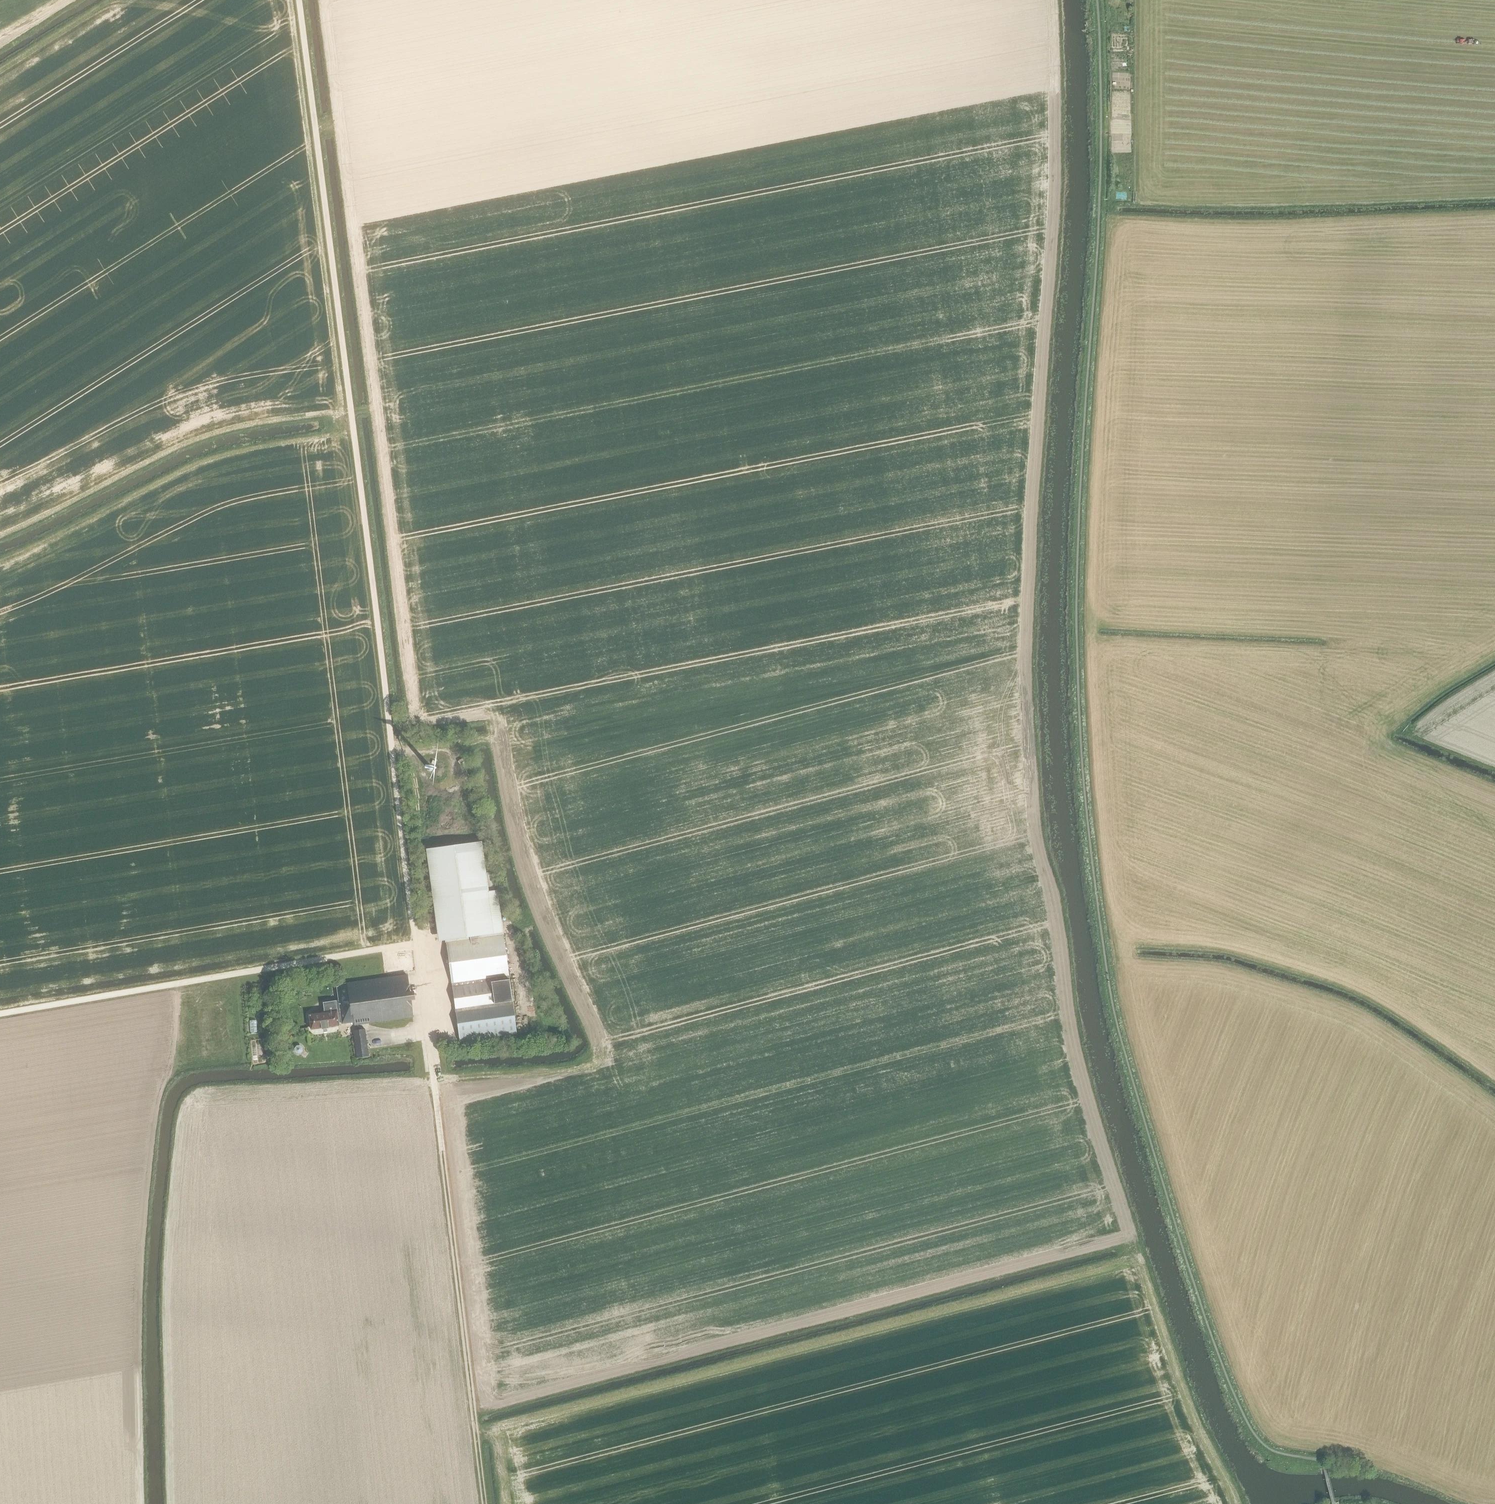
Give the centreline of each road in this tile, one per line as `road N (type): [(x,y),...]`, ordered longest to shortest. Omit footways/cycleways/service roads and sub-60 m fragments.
road 1 (track): [(484,1503),(428,1031)]
road 2 (track): [(417,943),(0,1014)]

